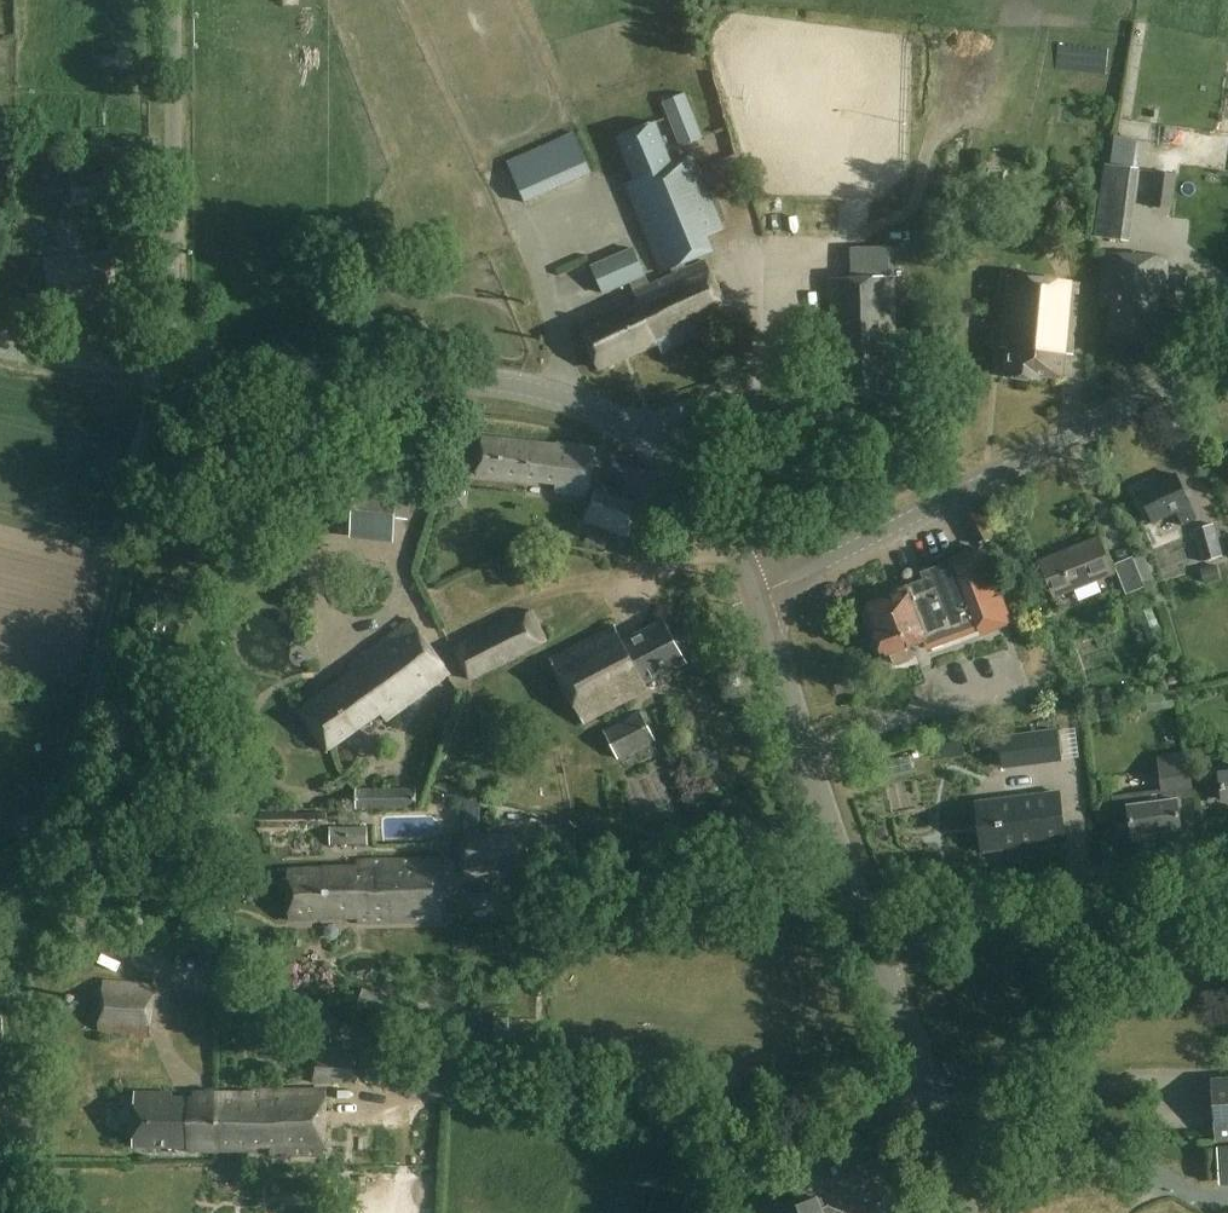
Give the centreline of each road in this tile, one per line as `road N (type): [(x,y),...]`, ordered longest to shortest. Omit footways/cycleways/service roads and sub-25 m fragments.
road 1 (track): [(935,1109),(462,1087),(390,1039),(155,963),(92,910),(67,852)]
road 2 (unclassified): [(767,598),(714,510),(644,443),(592,410),(500,385),(168,365)]
road 3 (track): [(155,364),(67,852),(0,889)]
road 4 (tertiary): [(767,598),(832,553),(1227,358)]
road 5 (unclassified): [(168,365),(174,0)]
road 6 (tertiary): [(873,945),(797,725),(767,598)]
road 7 (residential): [(873,945),(1227,896)]
road 8 (tertiary): [(975,1212),(873,945)]
road 9 (unclassified): [(168,365),(0,344)]

